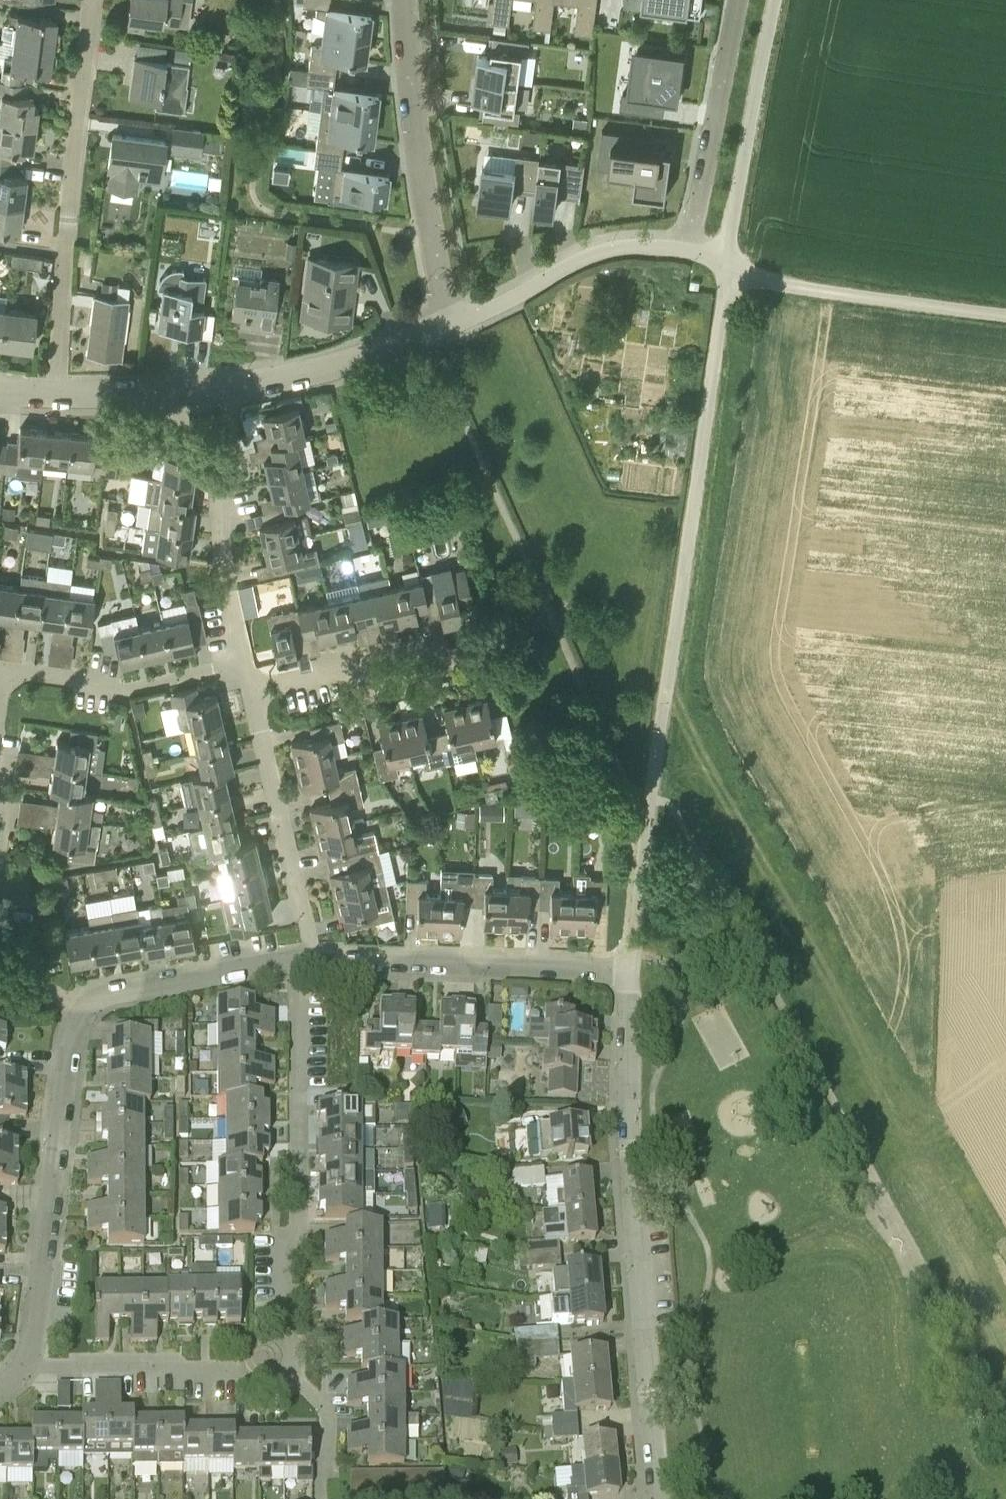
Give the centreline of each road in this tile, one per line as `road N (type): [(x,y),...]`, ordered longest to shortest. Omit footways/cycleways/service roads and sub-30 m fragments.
road 1 (unclassified): [(632,954),(726,277)]
road 2 (residential): [(658,1498),(630,1163),(631,971)]
road 3 (residential): [(292,1365),(301,1356),(297,966)]
road 4 (residential): [(54,392),(93,0)]
road 5 (residential): [(28,1362),(69,1041),(83,1013)]
road 6 (residential): [(408,0),(451,319)]
road 7 (residential): [(319,964),(631,971)]
road 8 (residential): [(319,964),(252,690)]
road 9 (unclassified): [(726,277),(1005,314)]
road 10 (residential): [(243,659),(224,518),(224,387)]
road 11 (residential): [(292,1365),(282,1372),(28,1362)]
road 12 (residential): [(774,0),(729,254)]
road 13 (residential): [(738,0),(688,249)]
road 14 (residential): [(451,319),(597,251),(688,249)]
road 15 (residential): [(243,659),(122,690),(3,669)]
road 16 (residential): [(224,387),(343,362),(451,319)]
road 17 (residential): [(83,1013),(97,1000),(297,966)]
road 18 (residential): [(54,392),(224,387)]
road 19 (residential): [(252,690),(405,668)]
road 20 (residential): [(338,1498),(330,1489),(326,1396),(292,1365)]

